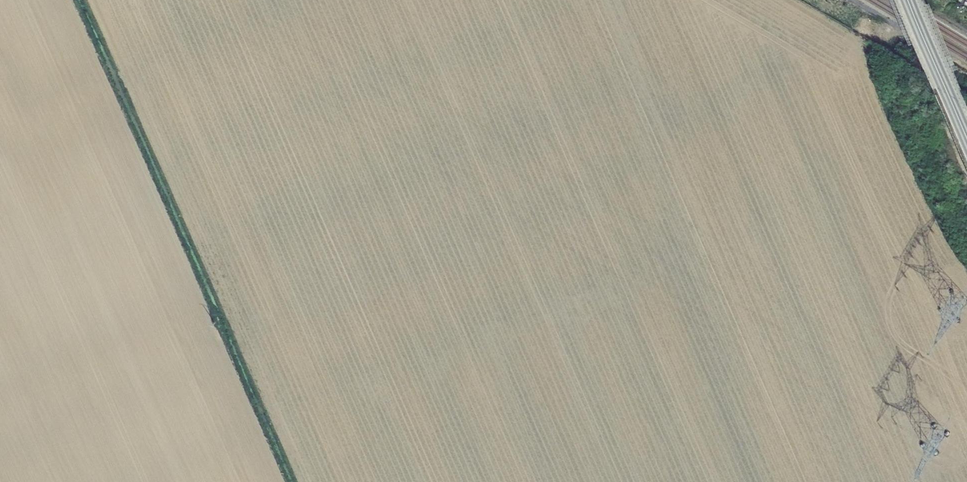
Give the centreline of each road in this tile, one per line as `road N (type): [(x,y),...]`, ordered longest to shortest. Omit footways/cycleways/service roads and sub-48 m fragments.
road 1 (secondary): [(966,137),(910,0)]

